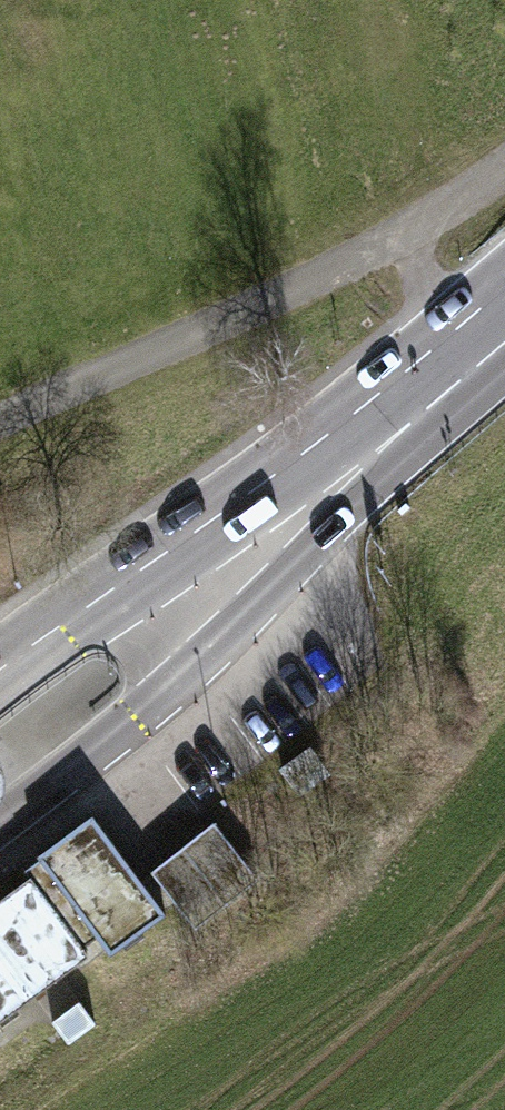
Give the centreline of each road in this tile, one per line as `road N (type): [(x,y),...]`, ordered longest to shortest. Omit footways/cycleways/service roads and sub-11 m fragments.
road 1 (track): [(504,150),(375,235),(0,402)]
road 2 (primary): [(0,838),(186,672),(390,433)]
road 3 (primary): [(390,433),(236,502),(0,687)]
road 4 (track): [(375,235),(465,372)]
road 5 (primary): [(390,433),(504,337)]

